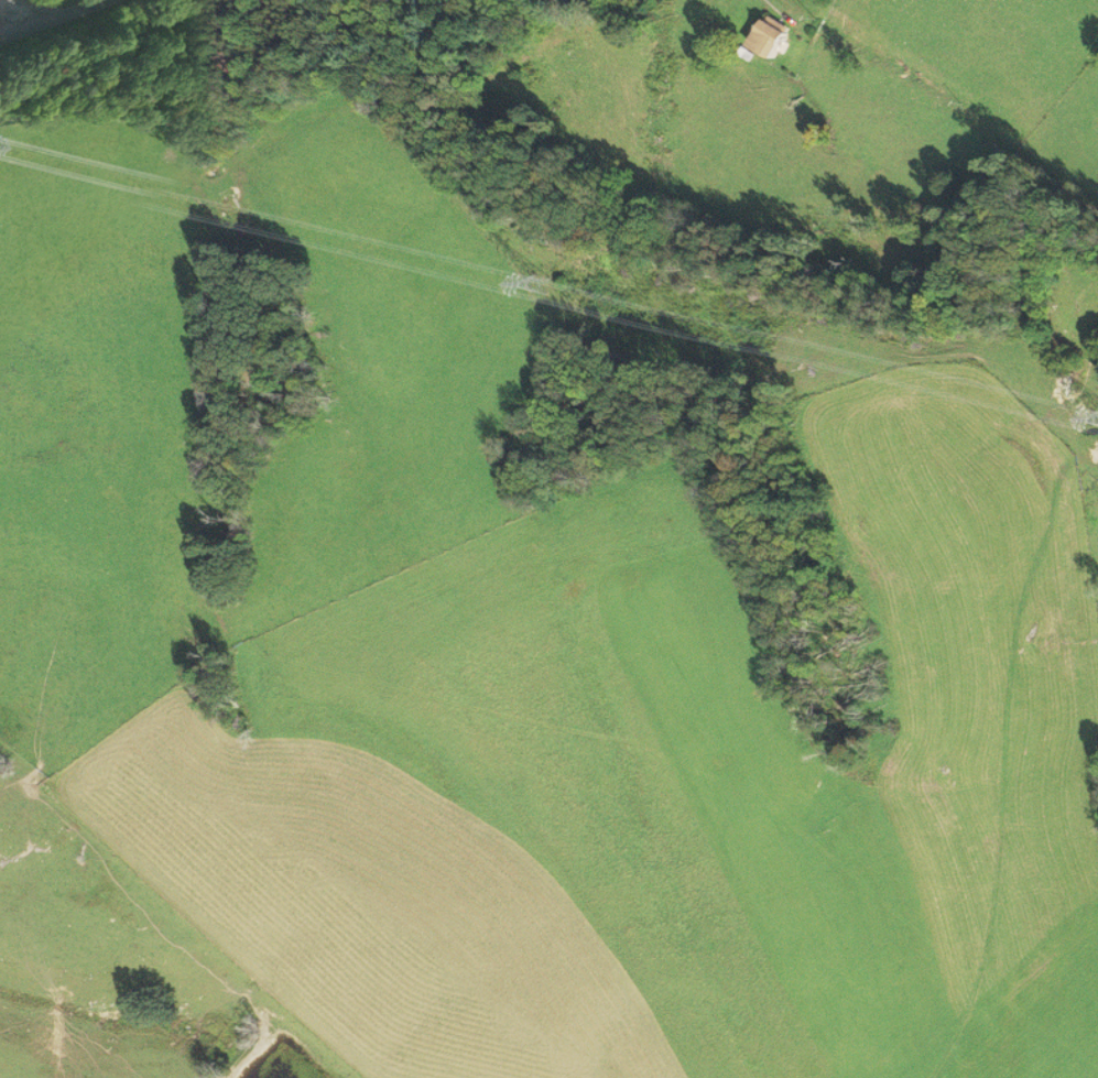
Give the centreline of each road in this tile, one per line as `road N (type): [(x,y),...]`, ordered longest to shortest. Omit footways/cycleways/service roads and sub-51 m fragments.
road 1 (residential): [(0,43),(141,0)]

